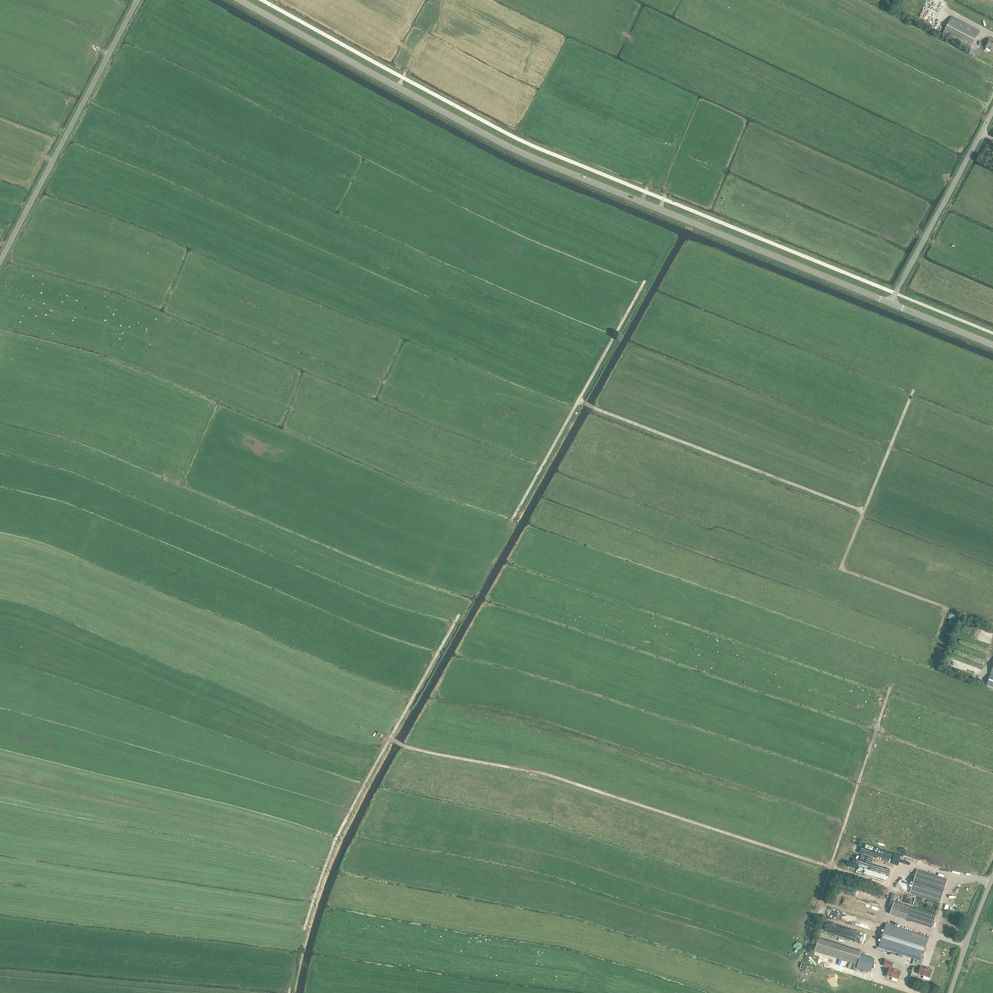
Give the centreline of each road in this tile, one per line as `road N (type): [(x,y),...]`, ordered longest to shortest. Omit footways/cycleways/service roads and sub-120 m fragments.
road 1 (tertiary): [(891,304),(507,146),(241,0)]
road 2 (unclassified): [(0,261),(137,0)]
road 3 (unclassified): [(891,304),(992,112)]
road 4 (unclassified): [(944,992),(992,864)]

